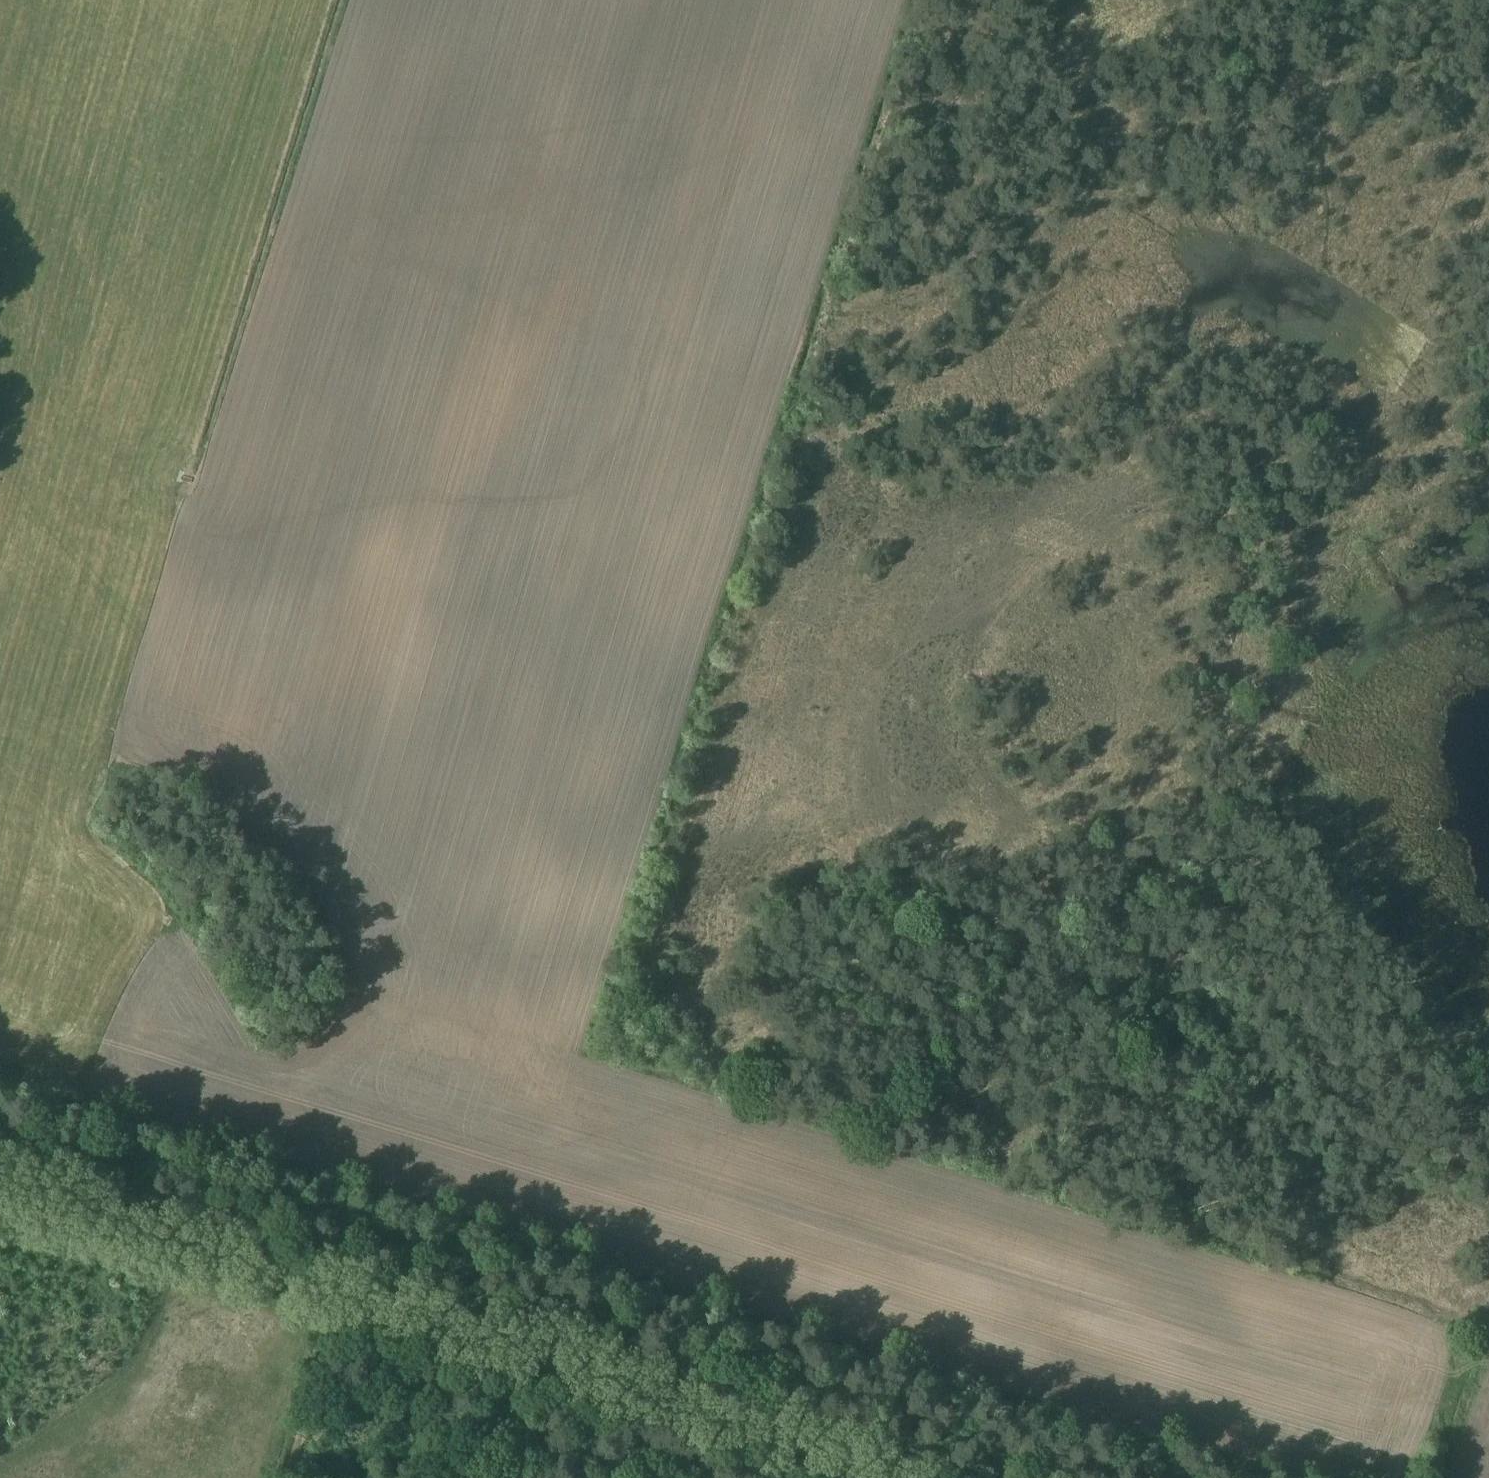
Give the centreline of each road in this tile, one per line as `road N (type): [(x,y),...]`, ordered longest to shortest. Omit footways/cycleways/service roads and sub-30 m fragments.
road 1 (tertiary): [(976,1477),(0,1177)]
road 2 (track): [(289,1477),(352,1285)]

